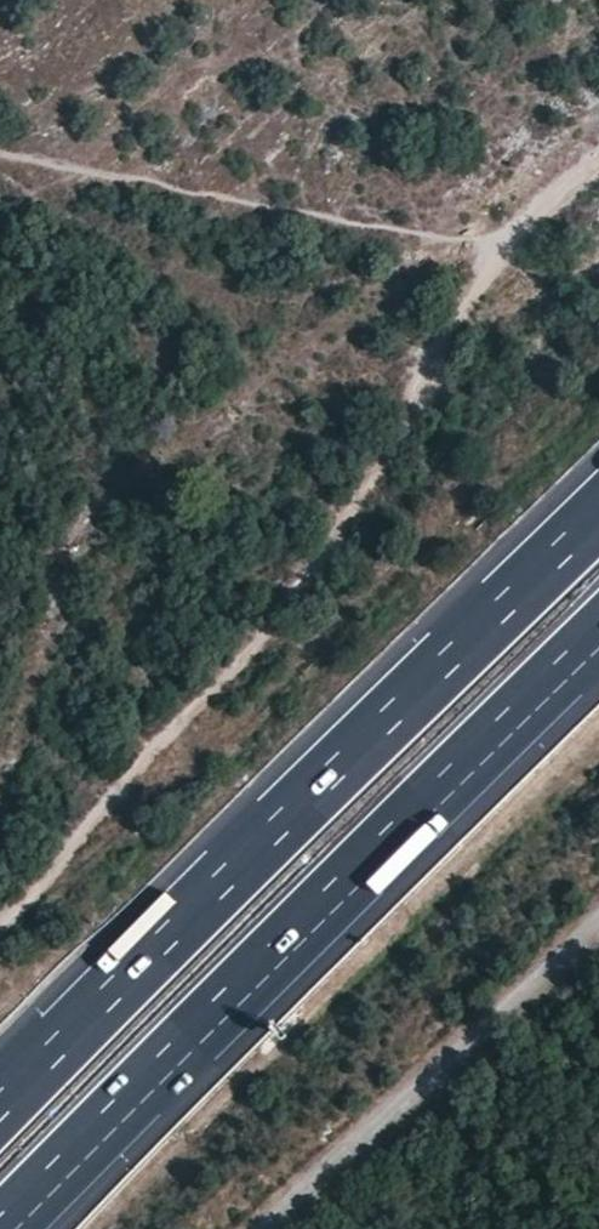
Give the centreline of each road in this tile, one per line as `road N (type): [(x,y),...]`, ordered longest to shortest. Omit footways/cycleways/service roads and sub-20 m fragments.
road 1 (unclassified): [(598,156),(553,188),(444,318),(345,537),(0,917)]
road 2 (motorway): [(598,515),(0,1106)]
road 3 (motorway): [(5,1228),(598,636)]
road 4 (track): [(0,152),(485,246),(598,164)]
road 5 (track): [(268,1228),(598,908)]

